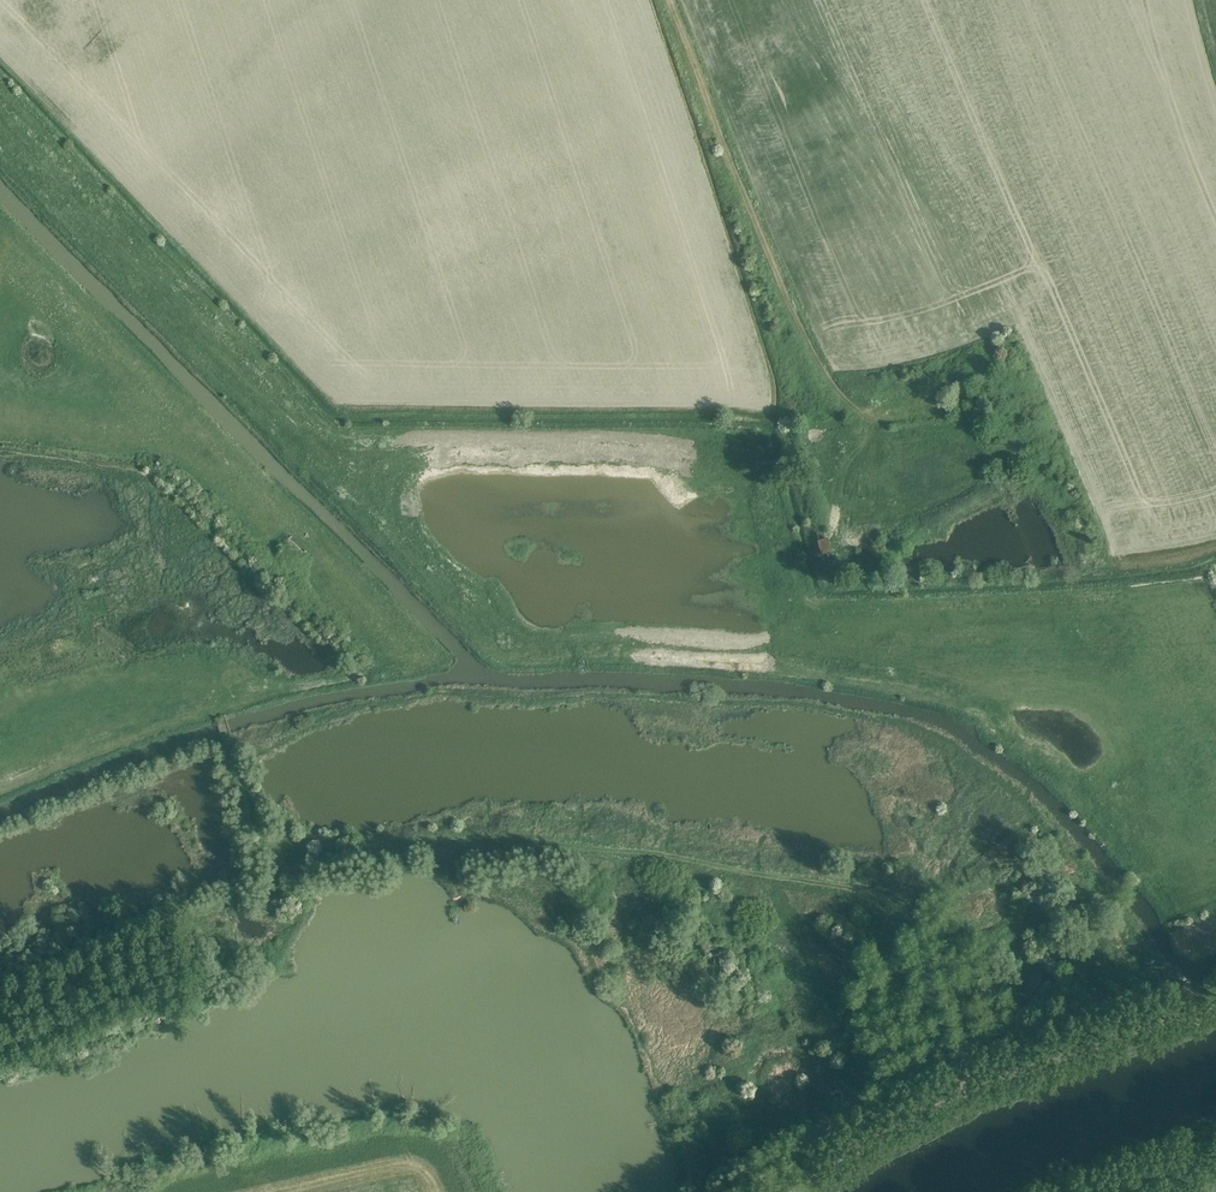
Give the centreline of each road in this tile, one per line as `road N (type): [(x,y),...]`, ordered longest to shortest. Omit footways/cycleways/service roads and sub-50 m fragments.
road 1 (track): [(874,454),(871,428),(827,376),(797,312),(672,0)]
road 2 (unclassified): [(1215,1007),(1005,1076),(881,1137),(796,1191)]
road 3 (track): [(874,439),(959,433),(979,456),(961,490),(877,517),(845,510),(841,481),(874,454)]

